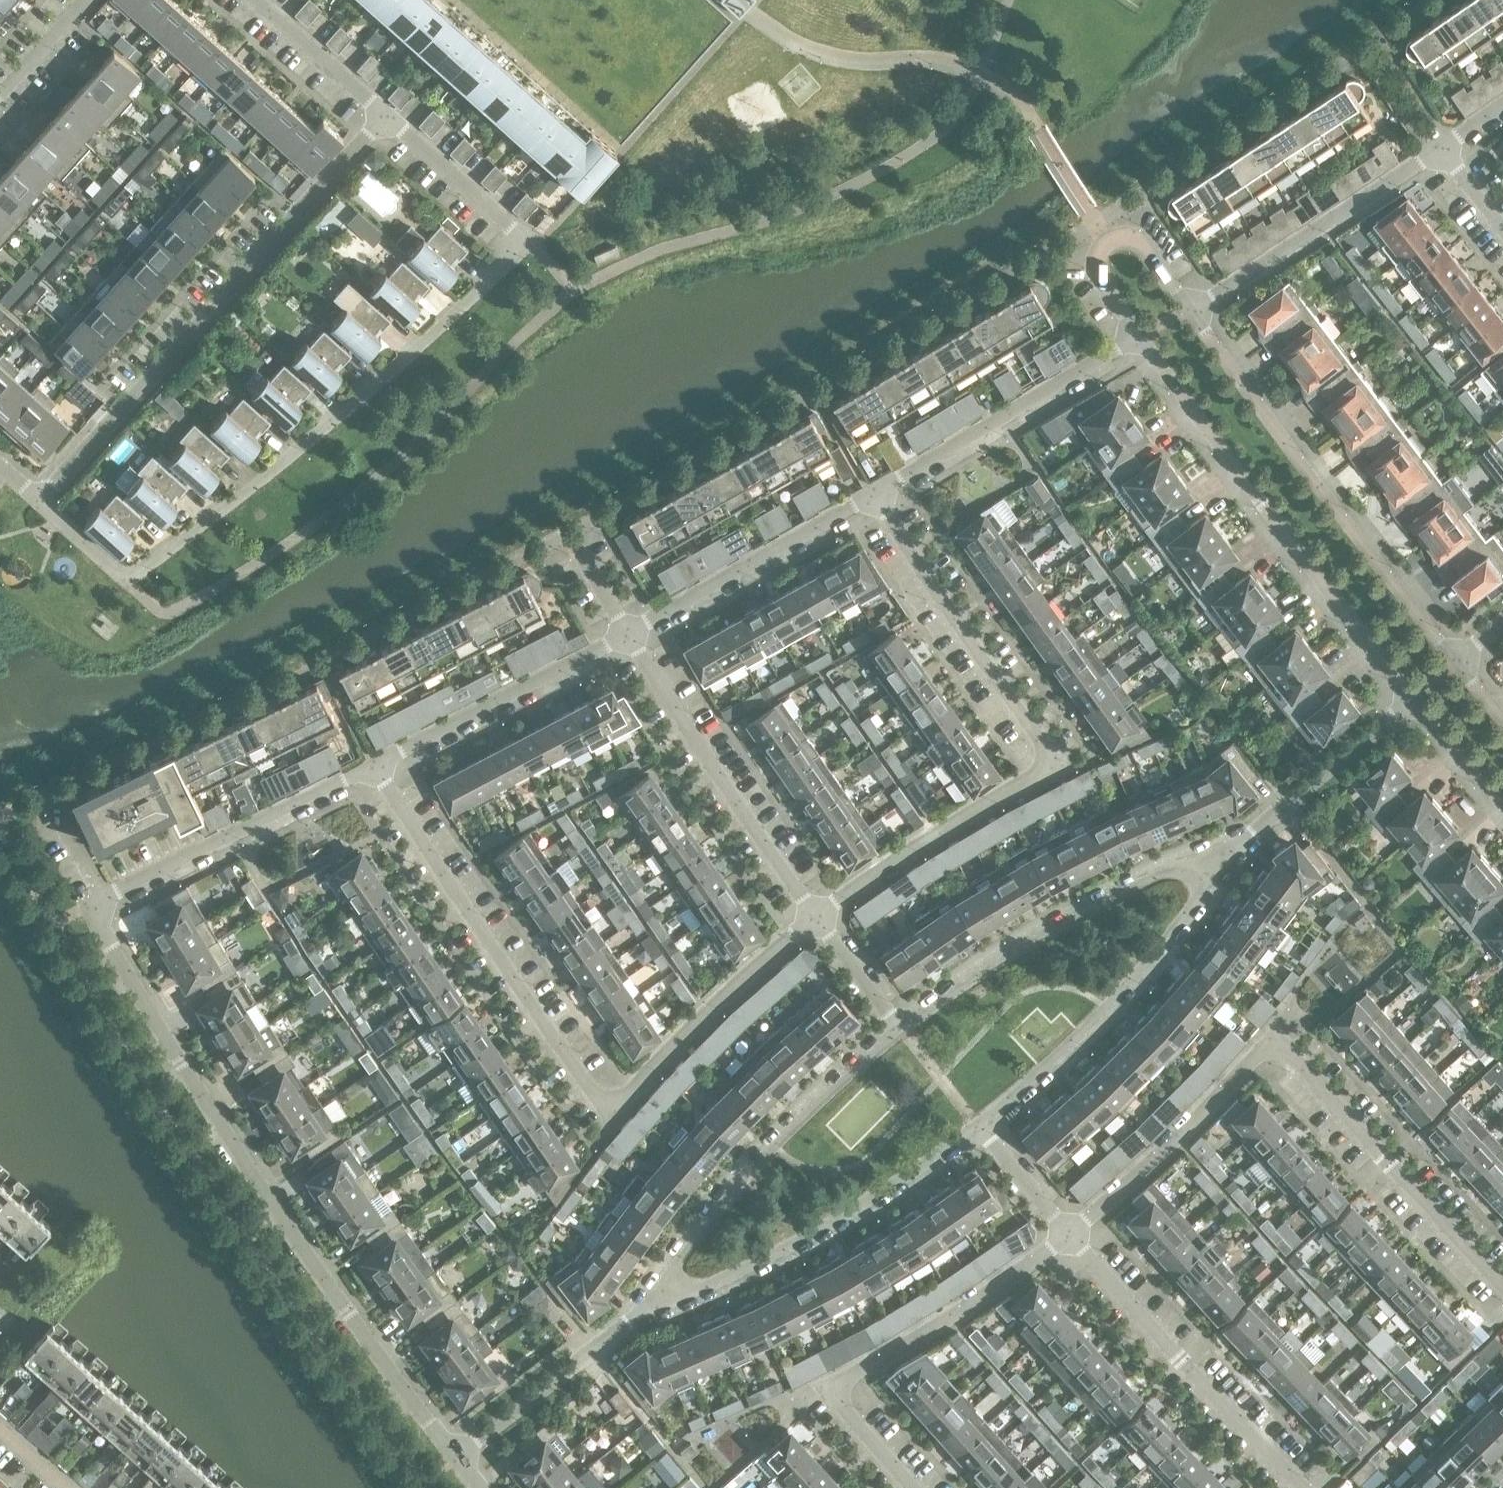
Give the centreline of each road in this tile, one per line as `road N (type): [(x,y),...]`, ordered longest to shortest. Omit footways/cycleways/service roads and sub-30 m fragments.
road 1 (residential): [(373,763),(479,929),(603,1098),(631,1089),(746,972),(816,918)]
road 2 (residential): [(457,1455),(218,1121),(101,926),(102,900)]
road 3 (residential): [(528,242),(304,443),(128,582),(39,501)]
road 4 (residential): [(1068,1234),(1255,1055),(1273,1048),(1294,1054),(1502,1285)]
road 5 (residential): [(816,918),(1033,776),(1045,760),(1040,739),(873,491)]
road 6 (residential): [(39,501),(383,114)]
road 7 (residential): [(1140,337),(1409,698)]
road 8 (residential): [(1457,659),(1192,308)]
road 9 (residential): [(916,1487),(846,1409),(844,1383),(1068,1234)]
road 10 (residential): [(655,1299),(813,1233),(976,1123)]
road 11 (residential): [(1222,855),(1109,893),(902,1030)]
road 12 (residential): [(902,1030),(722,1201),(655,1299)]
road 13 (residential): [(976,1123),(1071,1043),(1168,939),(1222,855)]
road 14 (residential): [(1303,1487),(1068,1234)]
road 15 (residential): [(629,632),(816,918)]
road 16 (residential): [(873,491),(1140,337)]
road 17 (residential): [(102,900),(373,763)]
road 18 (residential): [(1192,308),(1440,151)]
road 19 (residential): [(373,763),(629,632)]
road 20 (residential): [(629,632),(873,491)]
road 21 (residential): [(457,1455),(655,1299)]
road 22 (residential): [(1222,855),(1409,698)]
road 23 (residential): [(1192,308),(1140,241),(1111,242),(1098,271),(1140,337)]
road 24 (residential): [(528,242),(383,114)]
road 25 (residential): [(383,114),(258,0)]
road 26 (residential): [(1068,1234),(976,1123)]
road 27 (residential): [(1409,698),(1502,807)]
road 28 (residential): [(816,918),(902,1030)]
road 29 (residential): [(0,95),(87,0)]

